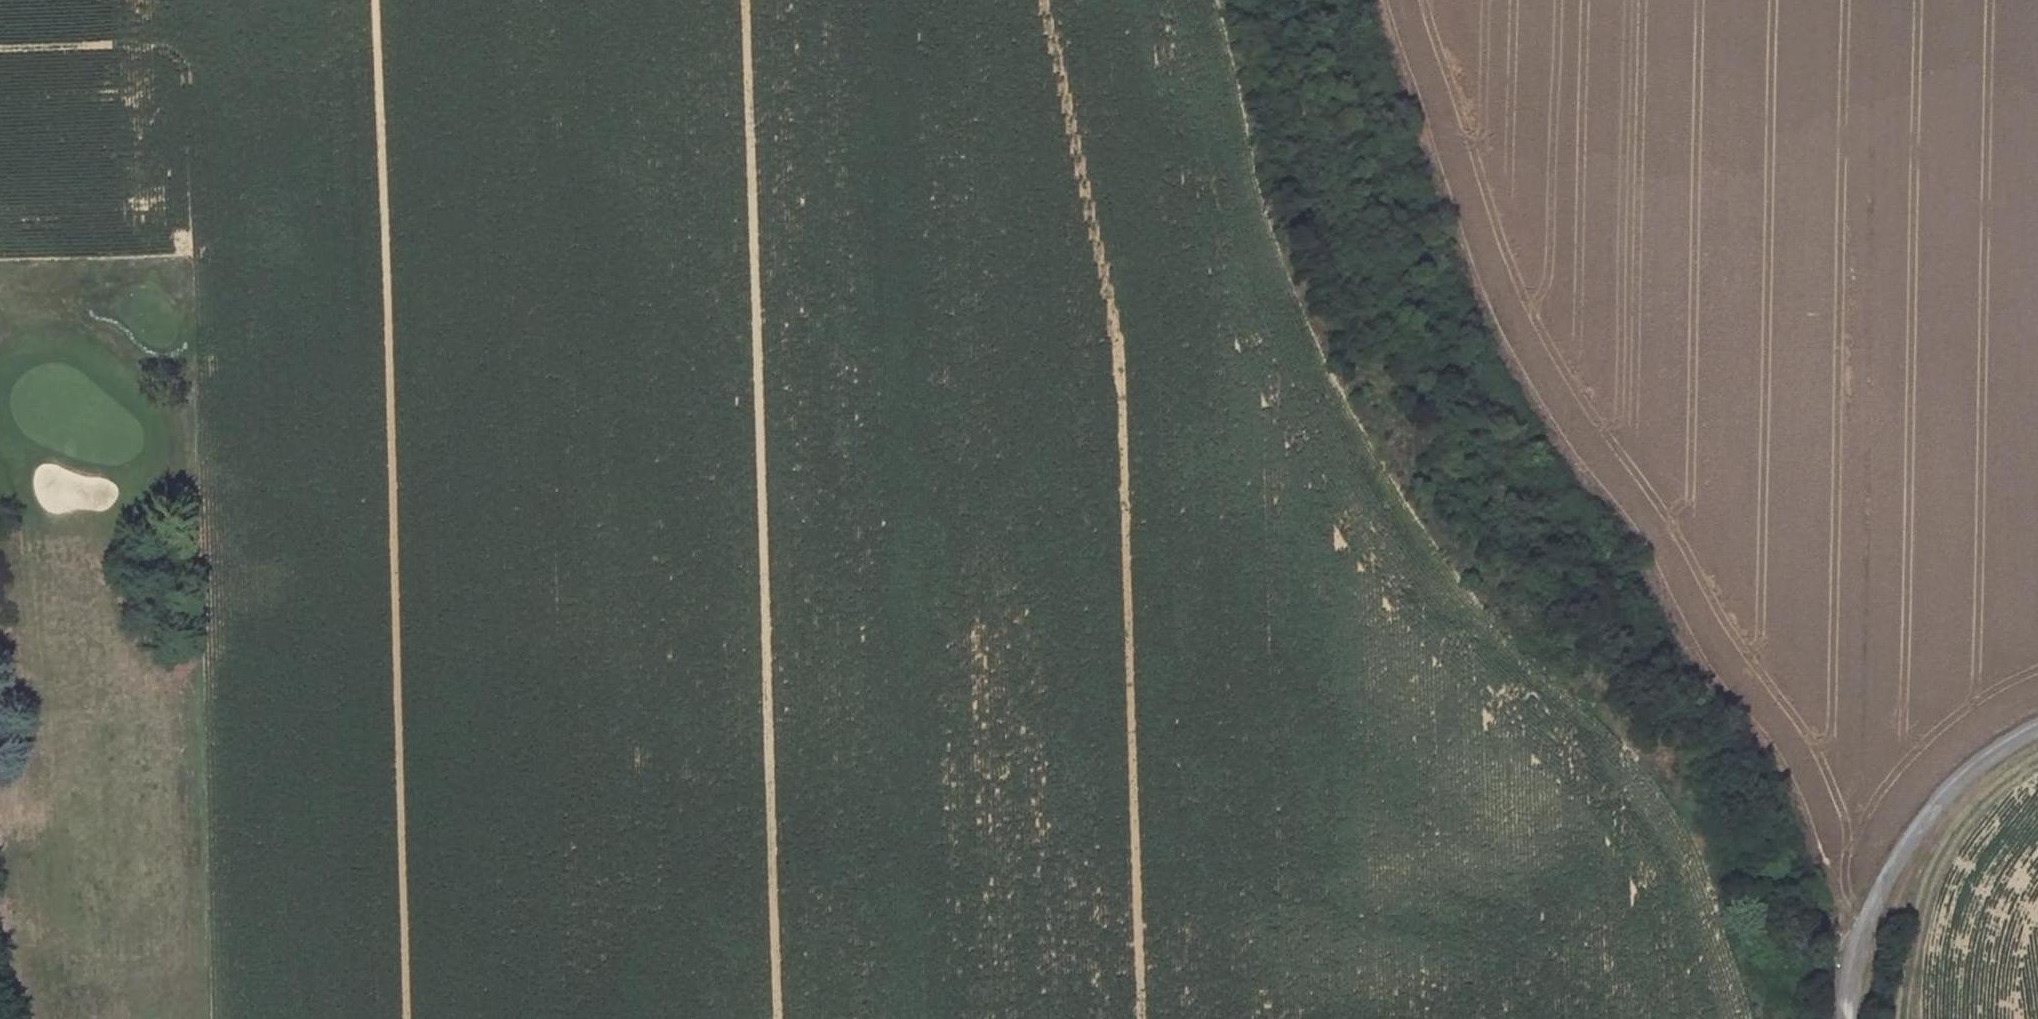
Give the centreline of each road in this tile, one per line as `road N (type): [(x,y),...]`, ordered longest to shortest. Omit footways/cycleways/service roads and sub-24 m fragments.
road 1 (track): [(1843,1018),(1864,924),(1910,837),(1981,761),(2037,731)]

